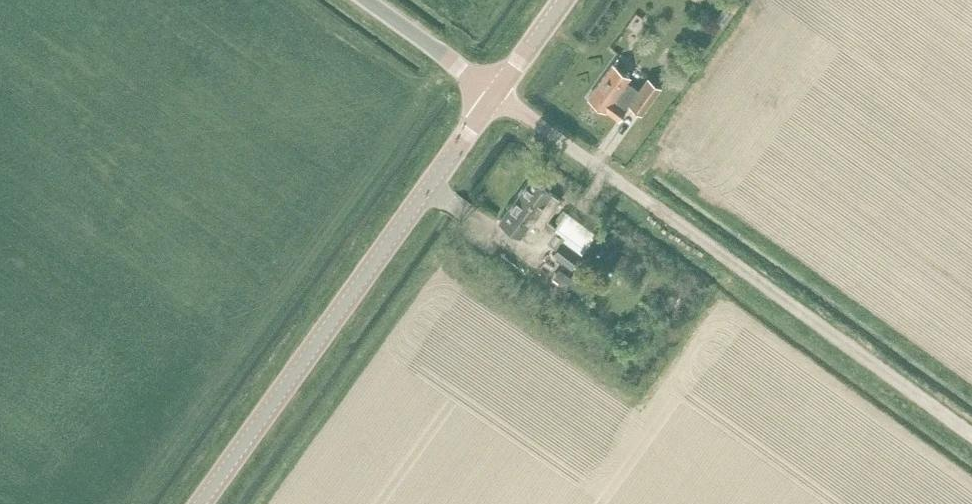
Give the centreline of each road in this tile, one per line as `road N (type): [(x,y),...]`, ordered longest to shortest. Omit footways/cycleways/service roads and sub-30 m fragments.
road 1 (unclassified): [(197,503),(493,93)]
road 2 (track): [(971,438),(716,248)]
road 3 (unclassified): [(716,248),(493,93)]
road 4 (unclassified): [(493,93),(368,0)]

